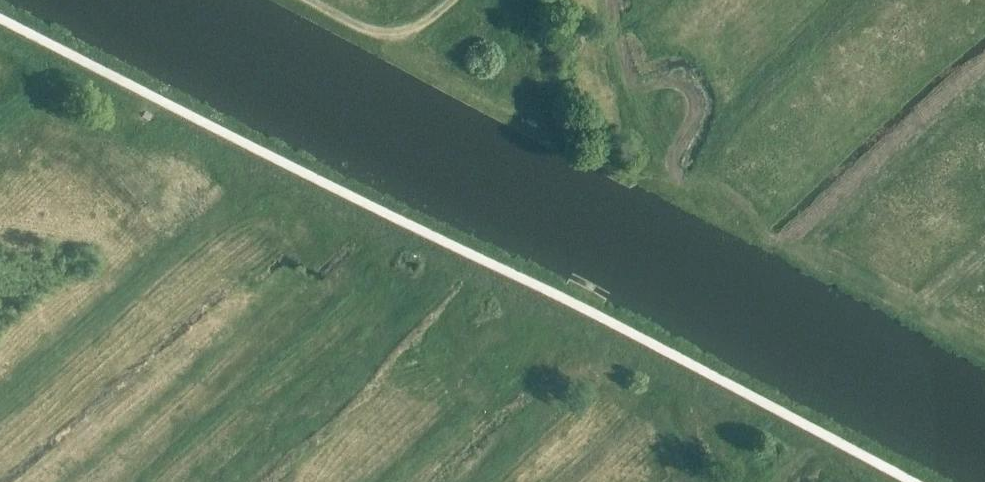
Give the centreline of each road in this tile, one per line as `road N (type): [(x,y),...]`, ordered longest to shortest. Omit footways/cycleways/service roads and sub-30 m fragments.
road 1 (track): [(817,442),(0,27)]
road 2 (track): [(608,0),(637,120),(662,167),(722,188),(769,239),(858,273),(984,344)]
road 3 (unclassified): [(450,0),(396,33),(365,28),(311,0)]

